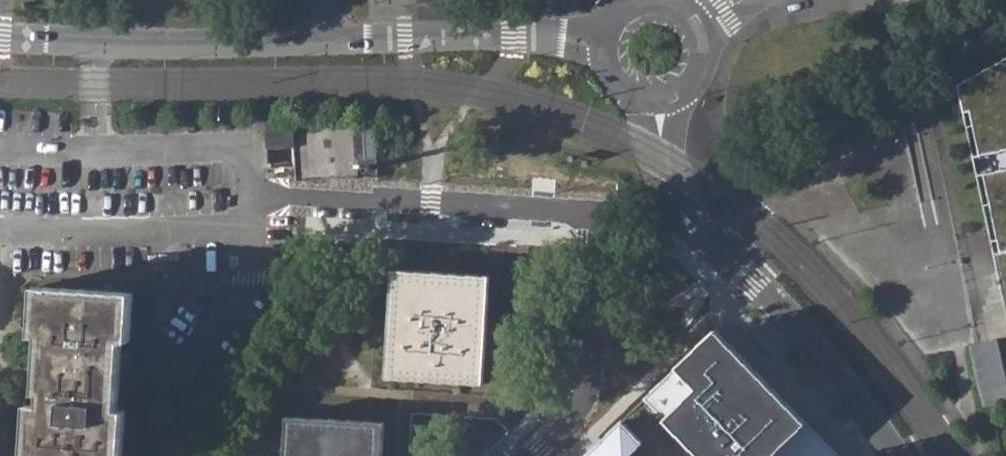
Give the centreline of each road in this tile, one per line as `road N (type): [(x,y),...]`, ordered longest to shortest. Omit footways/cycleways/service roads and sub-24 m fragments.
road 1 (residential): [(602,50),(516,32),(94,41)]
road 2 (residential): [(900,455),(807,331),(678,202),(661,167),(660,99)]
road 3 (residential): [(610,240),(591,422),(555,455)]
road 4 (residential): [(234,147),(94,149)]

